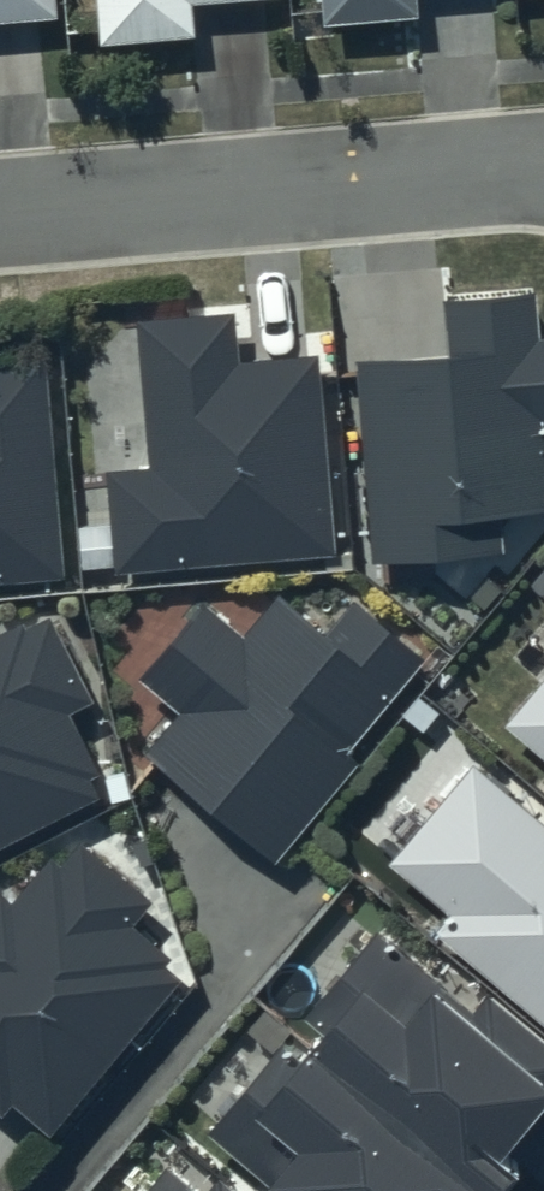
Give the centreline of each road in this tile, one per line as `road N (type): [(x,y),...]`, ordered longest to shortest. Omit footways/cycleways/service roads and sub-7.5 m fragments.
road 1 (residential): [(0,208),(543,166)]

